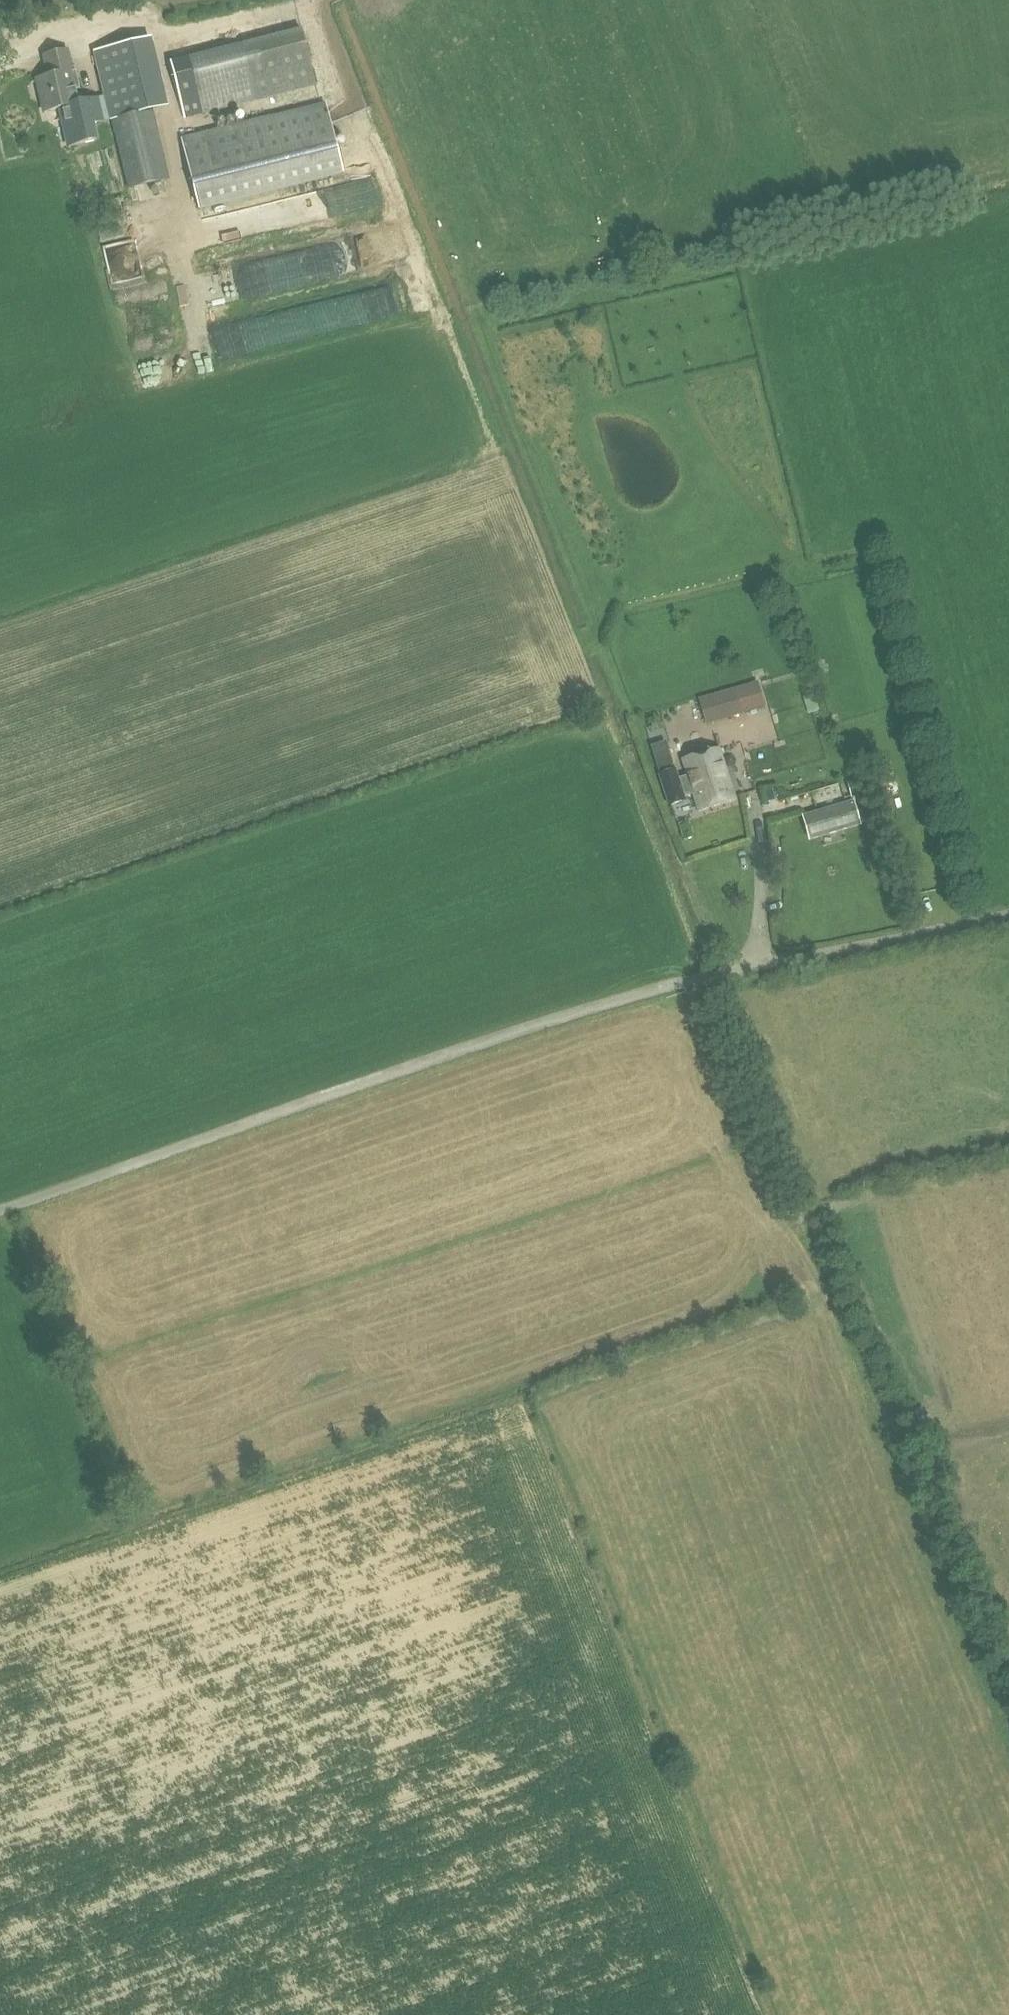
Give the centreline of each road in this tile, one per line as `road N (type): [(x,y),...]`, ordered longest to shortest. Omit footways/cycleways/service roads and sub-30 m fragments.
road 1 (unclassified): [(0,1213),(552,1021),(706,978),(1008,912)]

